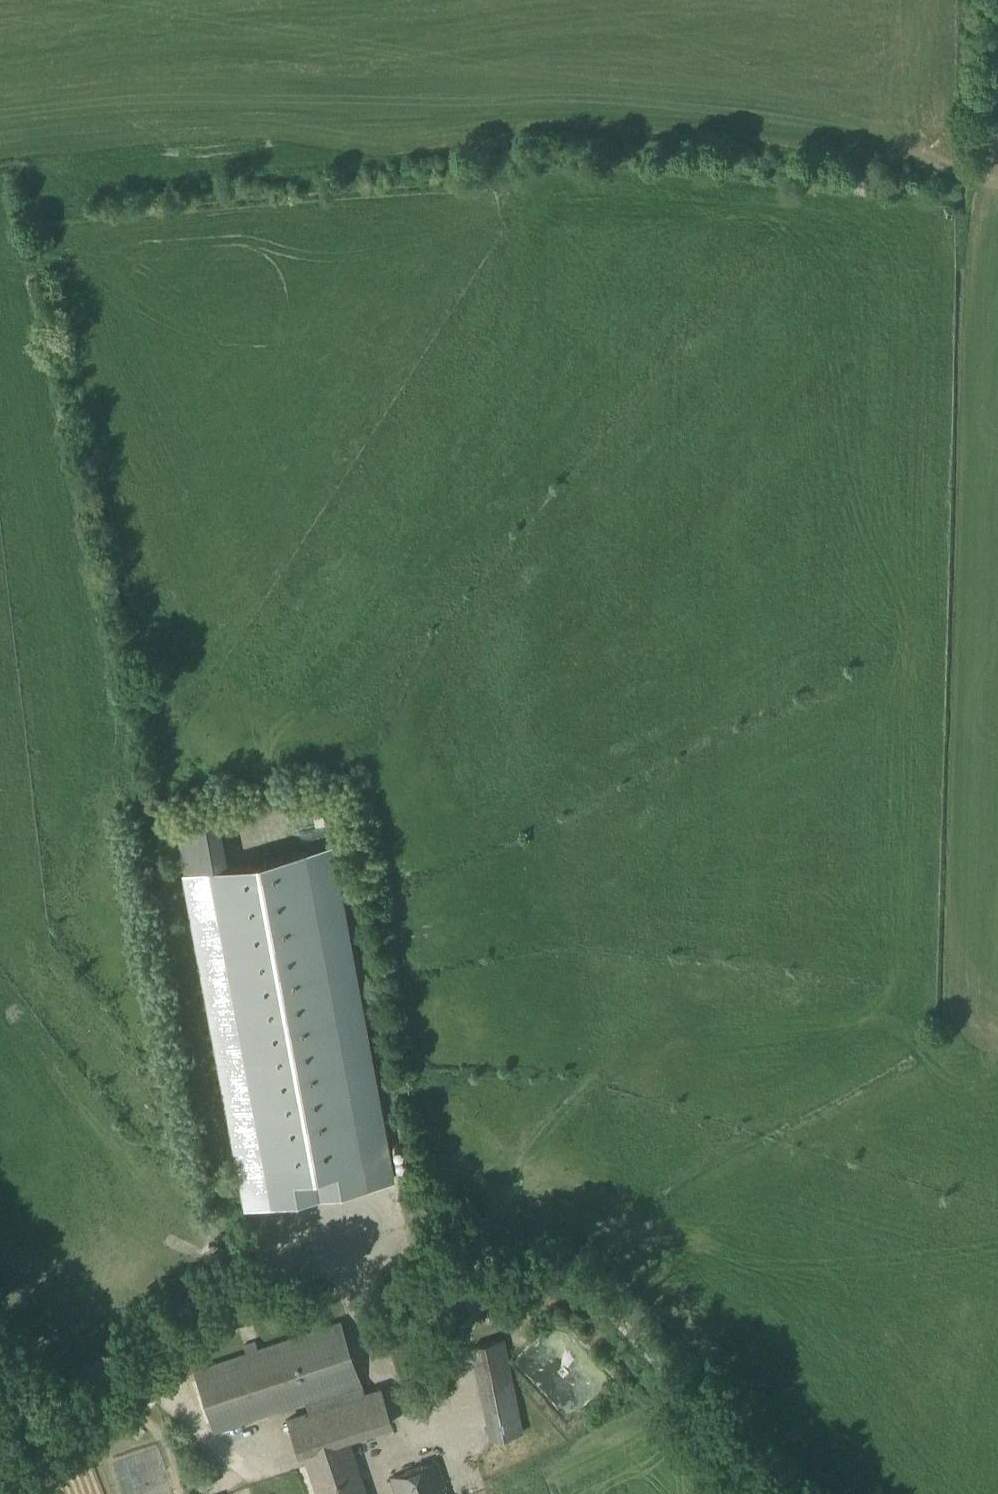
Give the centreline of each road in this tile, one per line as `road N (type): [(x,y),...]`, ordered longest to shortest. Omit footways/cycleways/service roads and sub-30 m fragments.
road 1 (unclassified): [(748,1493),(564,1288),(264,1276),(0,1478)]

